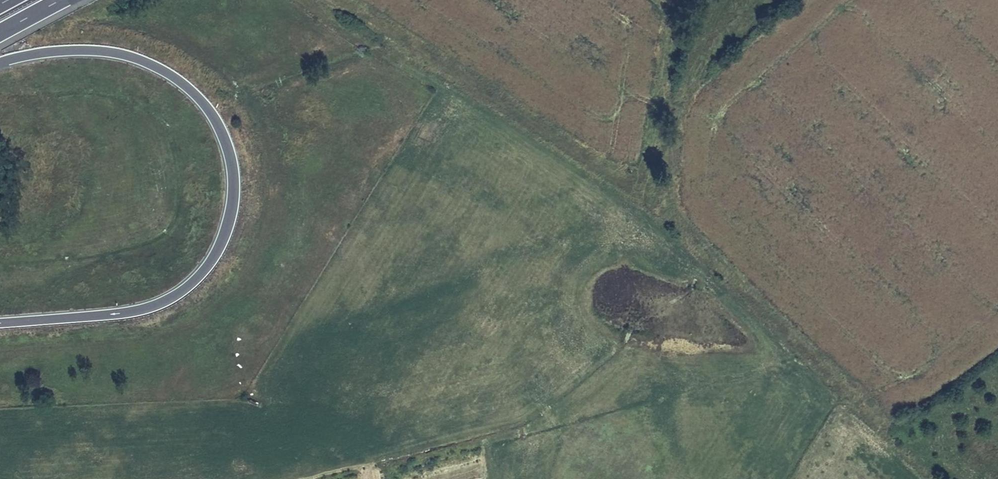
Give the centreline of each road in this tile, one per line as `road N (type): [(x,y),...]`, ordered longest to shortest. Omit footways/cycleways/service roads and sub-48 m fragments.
road 1 (motorway): [(0,61),(95,50),(162,69),(211,113),(234,187),(221,241),(181,291),(117,313),(0,322)]
road 2 (track): [(703,273),(823,395),(821,416),(782,478)]

